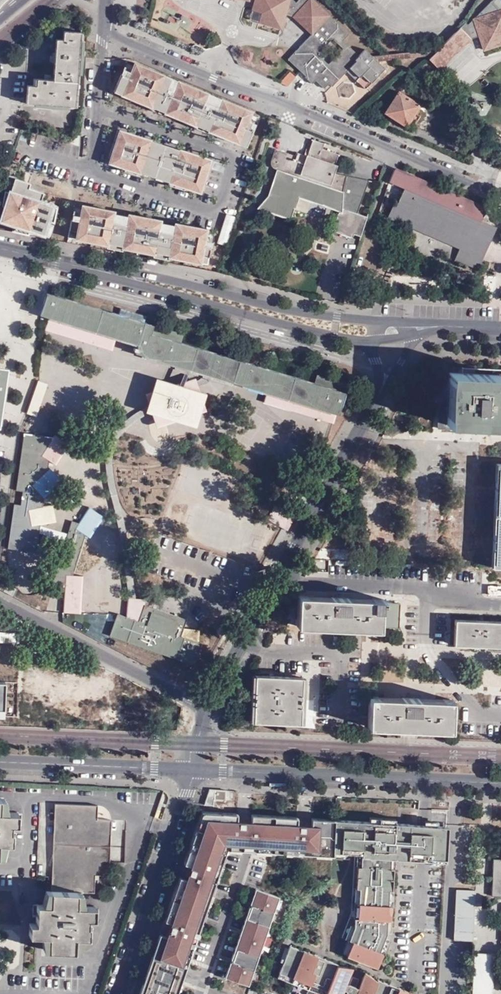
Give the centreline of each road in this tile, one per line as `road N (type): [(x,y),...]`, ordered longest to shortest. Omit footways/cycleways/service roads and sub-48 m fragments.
road 1 (residential): [(500,192),(121,40),(106,31),(105,0)]
road 2 (residential): [(209,709),(379,401)]
road 3 (tertiary): [(192,770),(500,782)]
road 4 (residential): [(388,321),(109,273)]
road 5 (residential): [(109,273),(371,342)]
road 6 (residential): [(118,993),(192,770)]
road 7 (residential): [(0,602),(209,709)]
road 8 (tertiary): [(0,763),(192,770)]

